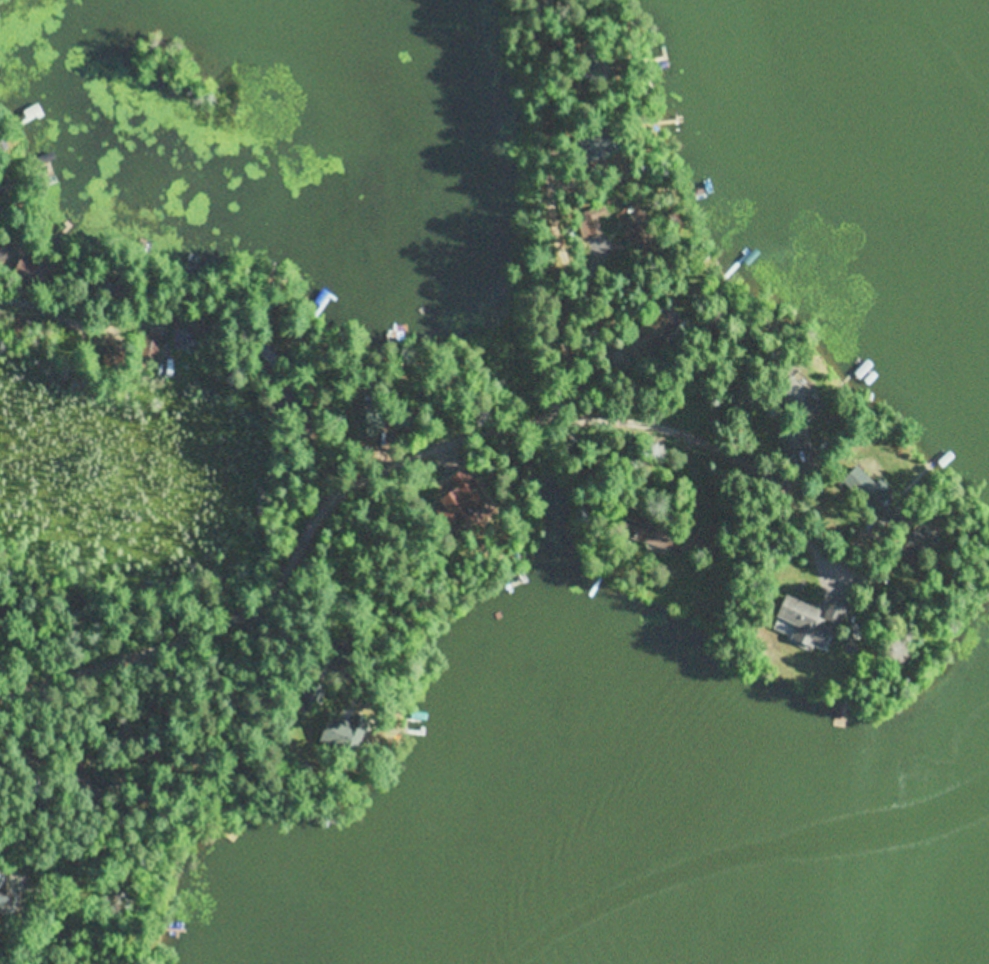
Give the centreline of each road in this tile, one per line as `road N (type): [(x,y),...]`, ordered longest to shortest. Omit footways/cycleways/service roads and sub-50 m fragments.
road 1 (residential): [(0,699),(254,618),(290,585),(314,522),(335,495),(511,425),(604,415),(672,425),(779,480),(824,567),(873,580)]
road 2 (residential): [(604,415),(584,193),(555,63)]
road 3 (residential): [(0,300),(59,304),(121,328),(189,296),(235,288)]

